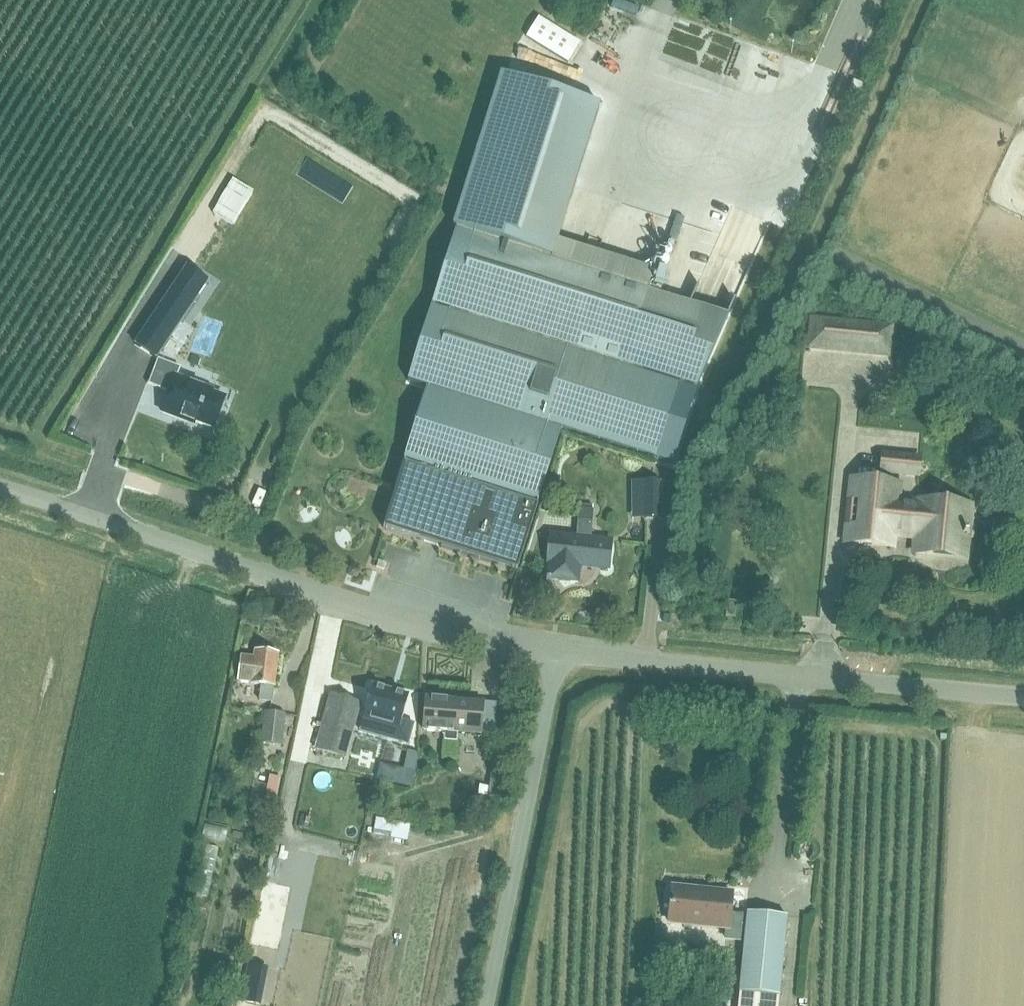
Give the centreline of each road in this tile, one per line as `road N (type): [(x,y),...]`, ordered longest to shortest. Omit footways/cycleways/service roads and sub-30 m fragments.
road 1 (unclassified): [(548,656),(0,491)]
road 2 (unclassified): [(1023,696),(548,656)]
road 3 (unclassified): [(482,1005),(548,656)]

